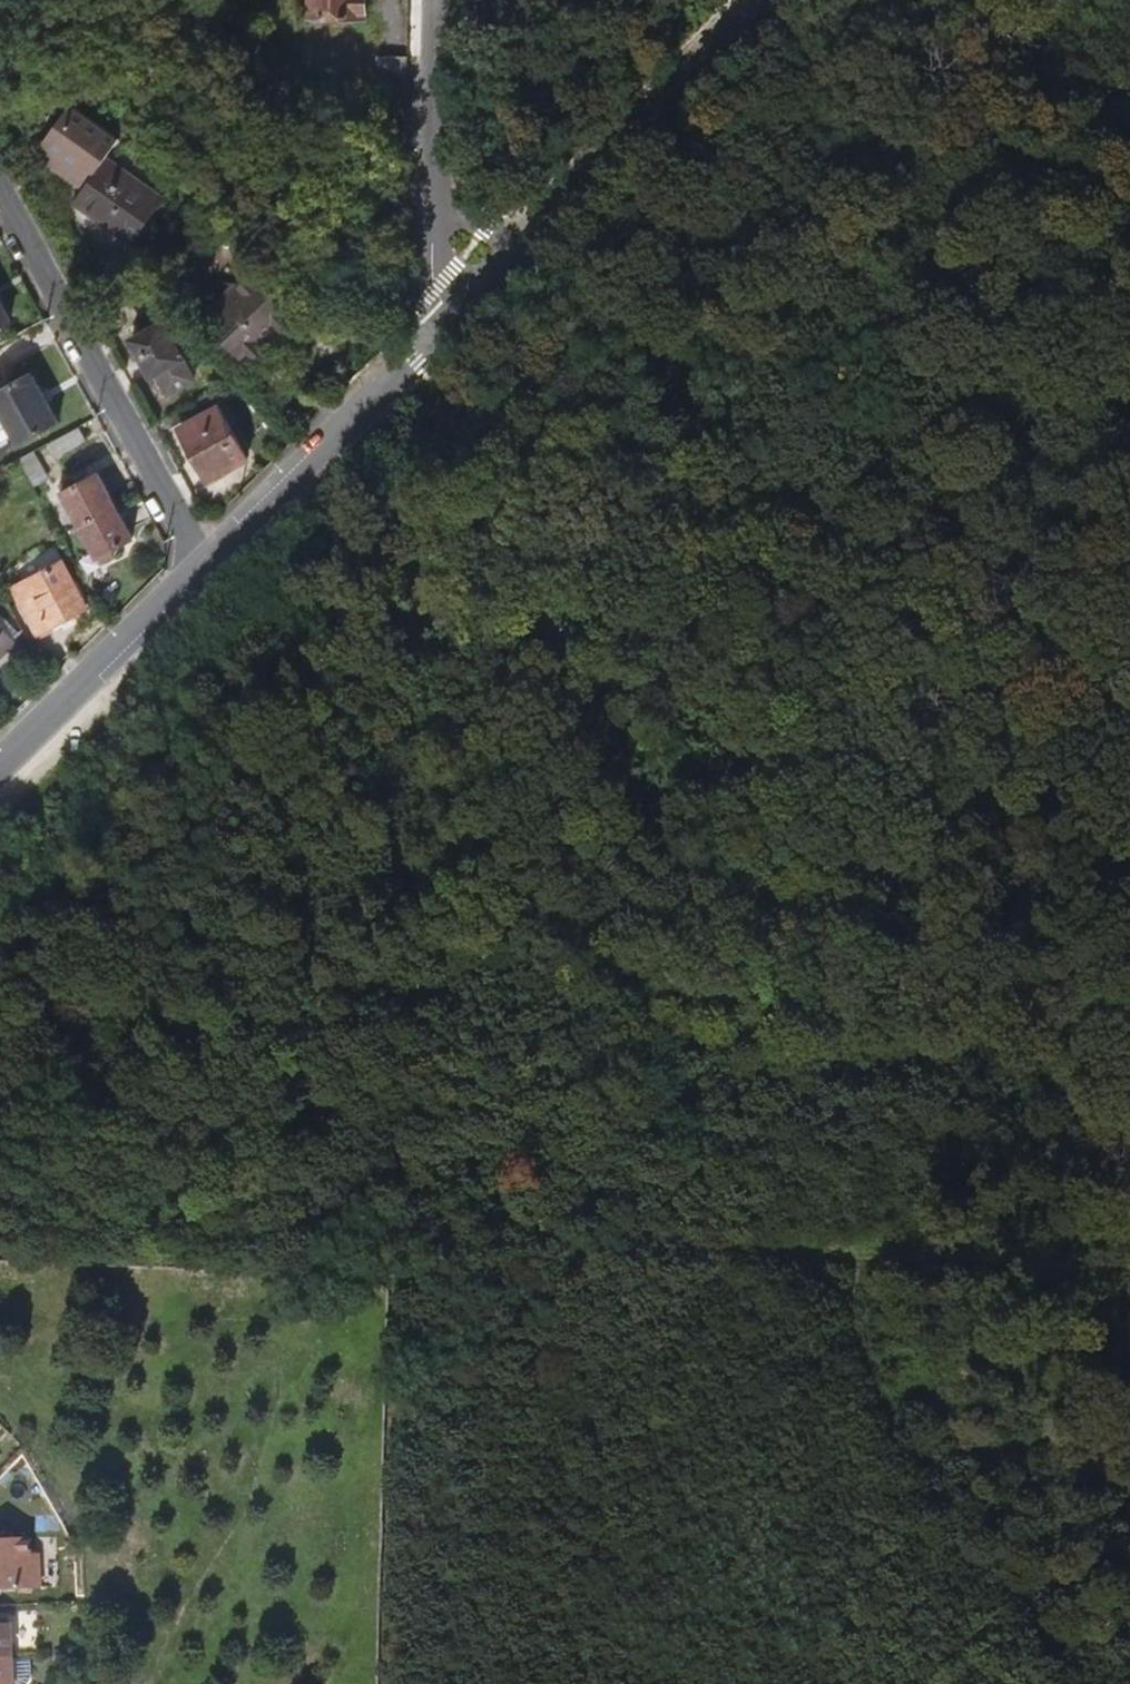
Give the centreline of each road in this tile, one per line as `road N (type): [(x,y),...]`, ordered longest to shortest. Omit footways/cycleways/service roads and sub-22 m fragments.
road 1 (track): [(0,1227),(406,1228),(1129,1267)]
road 2 (residential): [(424,345),(0,38)]
road 3 (residential): [(424,345),(759,0)]
road 4 (residential): [(206,562),(0,184)]
road 5 (residential): [(434,0),(424,345)]
road 6 (track): [(395,228),(156,0)]
road 7 (residential): [(206,562),(424,345)]
road 8 (residential): [(0,777),(206,562)]

